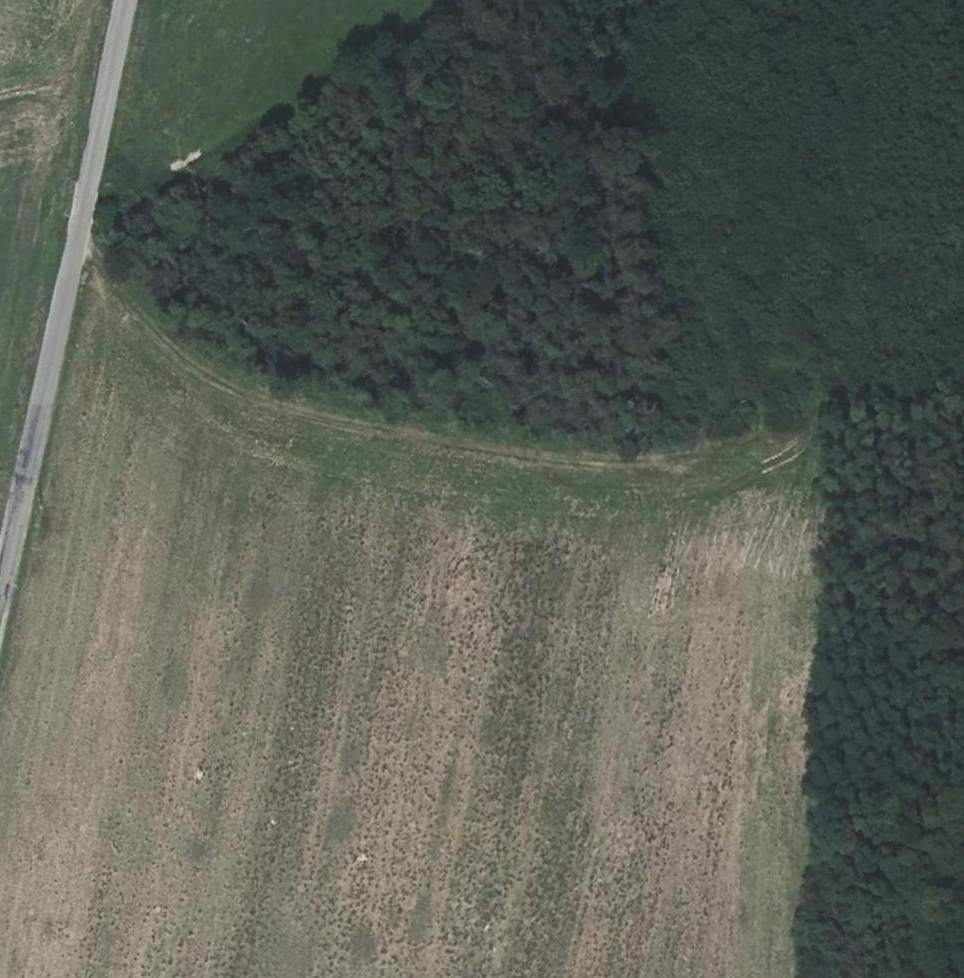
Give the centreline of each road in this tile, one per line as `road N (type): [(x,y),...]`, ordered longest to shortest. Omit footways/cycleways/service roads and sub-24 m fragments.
road 1 (track): [(78,238),(140,318),(202,369),(287,409),(388,433),(626,468),(698,467),(963,390)]
road 2 (unclassified): [(127,0),(0,600)]

